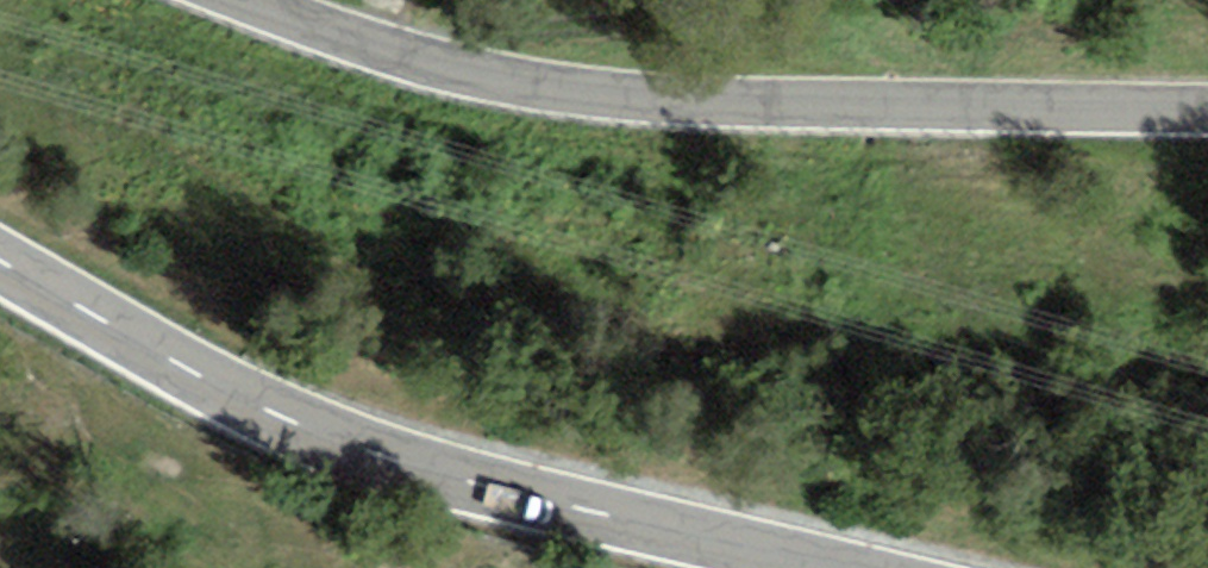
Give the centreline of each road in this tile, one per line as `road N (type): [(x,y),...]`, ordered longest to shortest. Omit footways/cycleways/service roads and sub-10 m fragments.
road 1 (tertiary): [(249,0),(396,53),(574,88),(770,104),(1207,110)]
road 2 (tertiary): [(846,567),(411,466),(322,435),(226,391),(0,262)]

